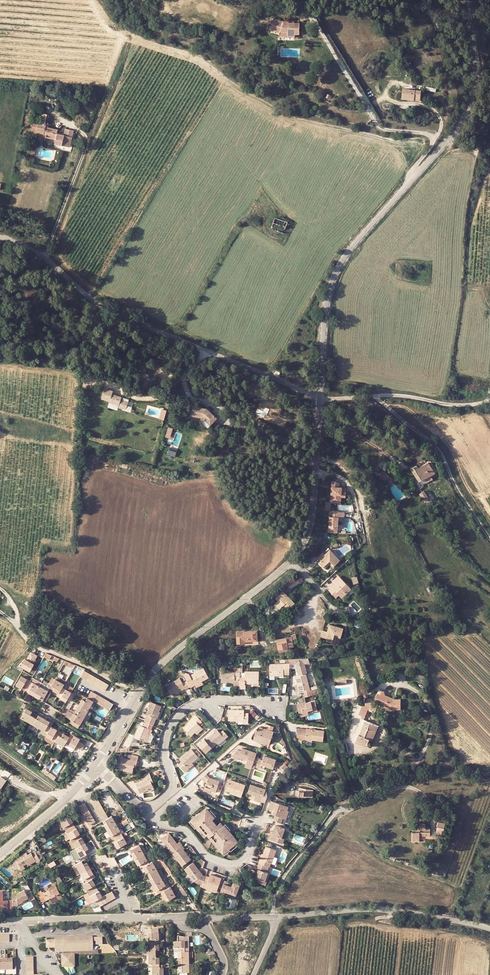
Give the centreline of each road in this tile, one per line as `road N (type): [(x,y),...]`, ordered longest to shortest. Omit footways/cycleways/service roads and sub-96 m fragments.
road 1 (tertiary): [(465,0),(474,61),(470,98),(445,141),(343,260),(328,296),(318,394)]
road 2 (track): [(89,0),(111,32),(200,59),(285,116),(386,143),(411,178)]
road 3 (unclassified): [(0,236),(44,258),(100,308),(318,394)]
road 4 (residential): [(411,755),(414,776),(336,812),(286,873),(273,918)]
road 5 (unclassified): [(273,918),(384,909),(489,930)]
road 6 (tertiary): [(291,558),(148,677)]
road 7 (track): [(375,396),(437,448),(489,539)]
road 8 (track): [(314,459),(336,463),(357,486),(387,602)]
road 9 (unclassified): [(318,394),(489,400)]
road 10 (tertiary): [(318,394),(310,517),(291,558)]
road 11 (residential): [(151,820),(182,829),(209,857),(237,864),(267,803)]
road 12 (residential): [(144,813),(171,788),(162,755),(170,724),(210,700)]
road 13 (residential): [(138,692),(28,640)]

